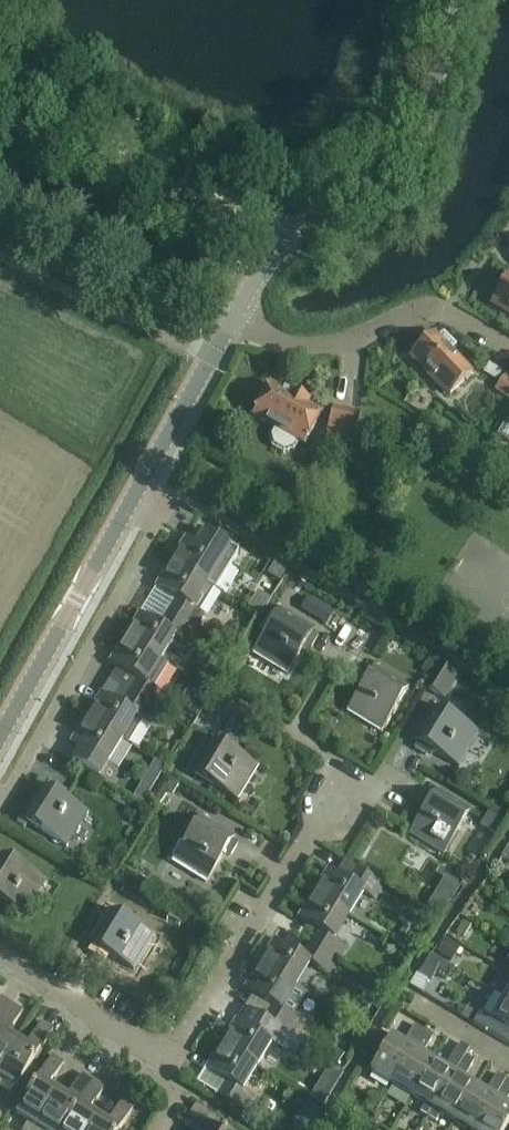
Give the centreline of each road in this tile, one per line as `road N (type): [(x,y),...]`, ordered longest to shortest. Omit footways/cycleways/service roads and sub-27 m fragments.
road 1 (residential): [(0,806),(161,521),(130,503)]
road 2 (unclassified): [(287,236),(370,188),(402,156),(438,83),(458,0)]
road 3 (residential): [(171,1057),(310,831),(335,809)]
road 4 (residential): [(234,316),(286,343),(319,347),(441,311),(508,346)]
road 5 (unclassified): [(0,738),(130,503)]
road 6 (unclassified): [(130,503),(234,316)]
road 7 (unclassified): [(287,236),(266,217),(110,134)]
road 8 (residential): [(171,1057),(0,955)]

